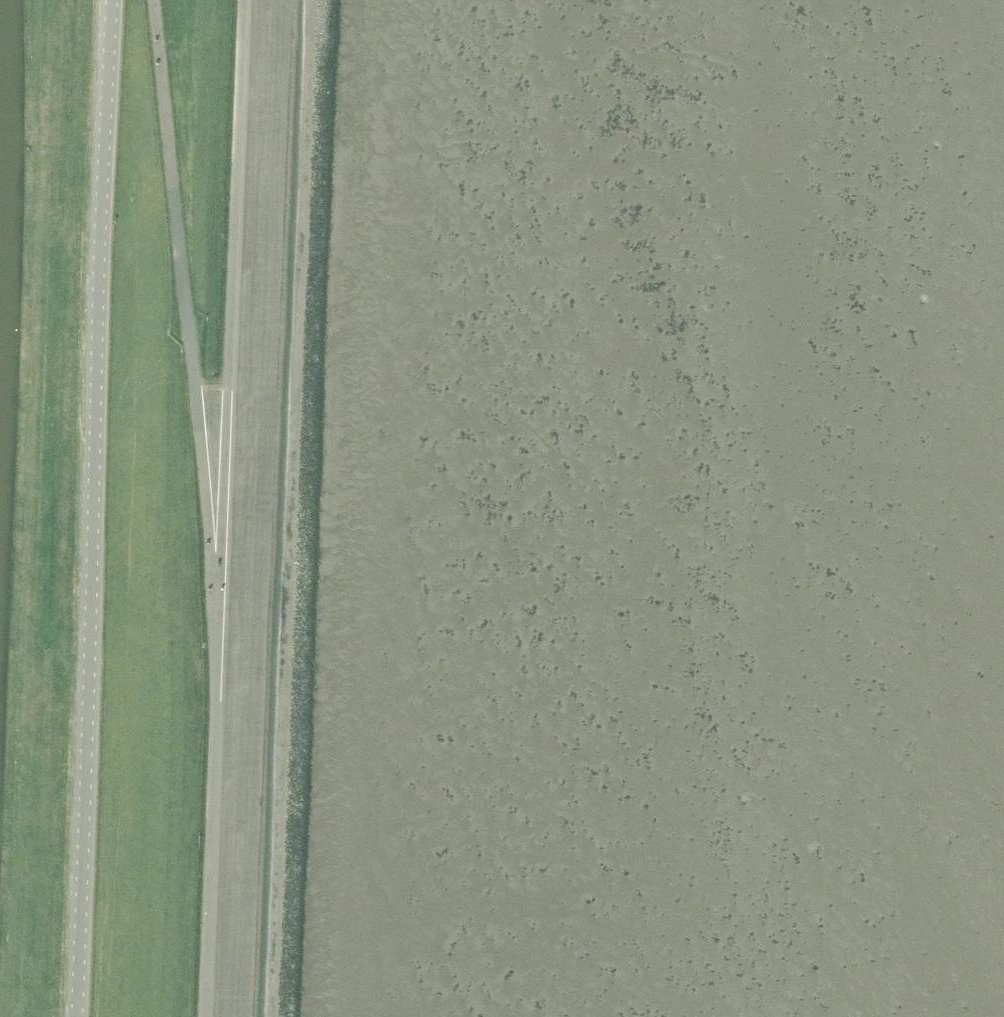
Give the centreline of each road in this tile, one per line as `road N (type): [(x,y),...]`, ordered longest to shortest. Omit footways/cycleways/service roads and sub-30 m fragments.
road 1 (tertiary): [(68,1016),(112,0)]

